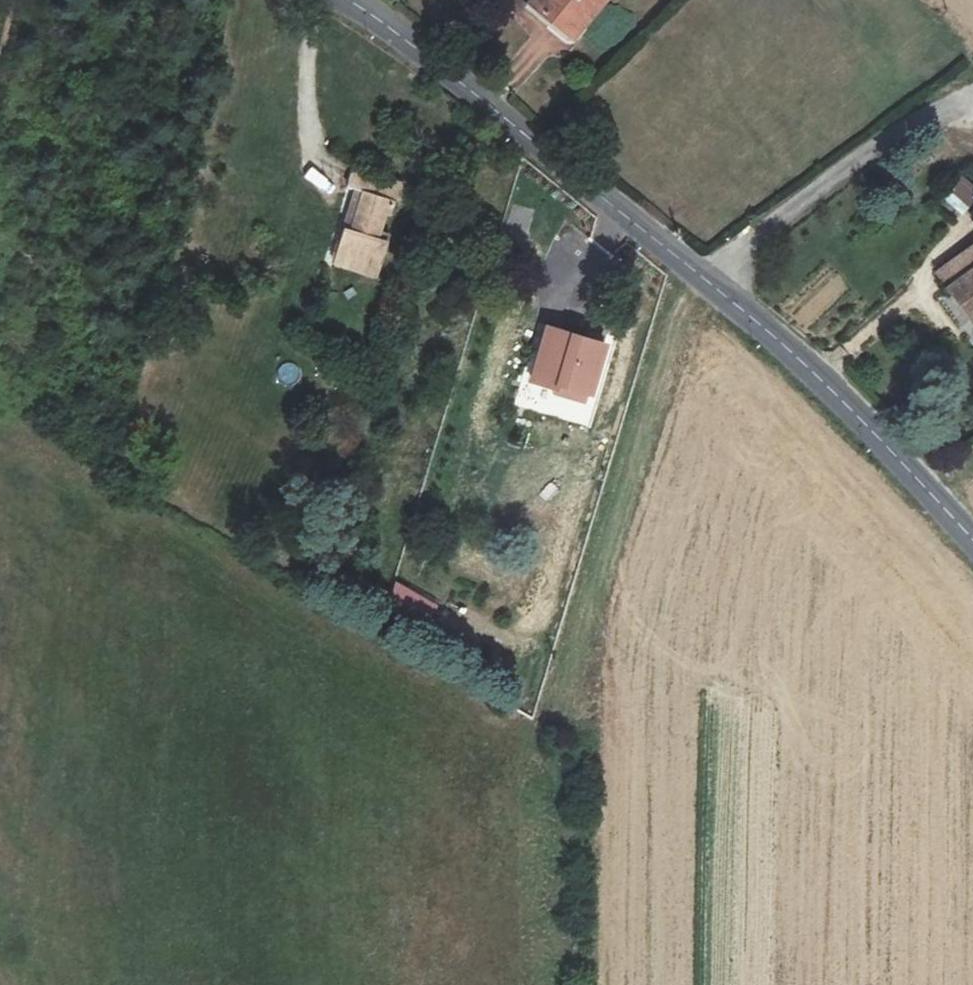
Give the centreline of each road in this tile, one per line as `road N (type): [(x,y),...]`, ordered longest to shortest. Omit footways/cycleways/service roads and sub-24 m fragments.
road 1 (unclassified): [(348,0),(475,91),(712,283)]
road 2 (unclassified): [(712,283),(847,404),(972,540)]
road 3 (unclassified): [(712,283),(763,226),(972,75)]

